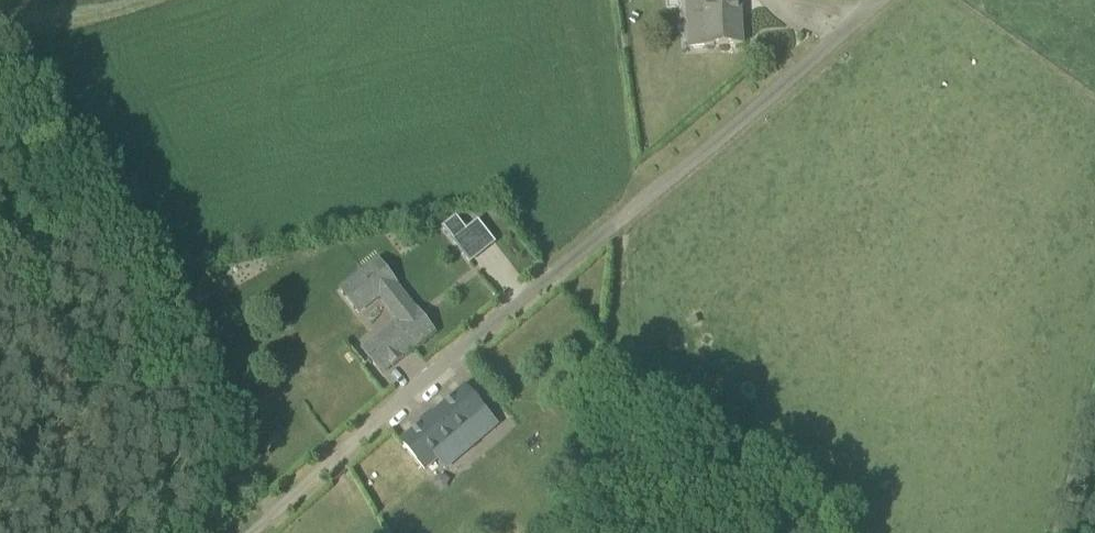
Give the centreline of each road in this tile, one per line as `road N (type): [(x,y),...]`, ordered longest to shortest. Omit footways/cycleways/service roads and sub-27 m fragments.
road 1 (unclassified): [(372,425),(883,0)]
road 2 (track): [(20,278),(88,532)]
road 3 (track): [(259,532),(372,425)]
road 4 (unclassified): [(1052,532),(1094,385)]

